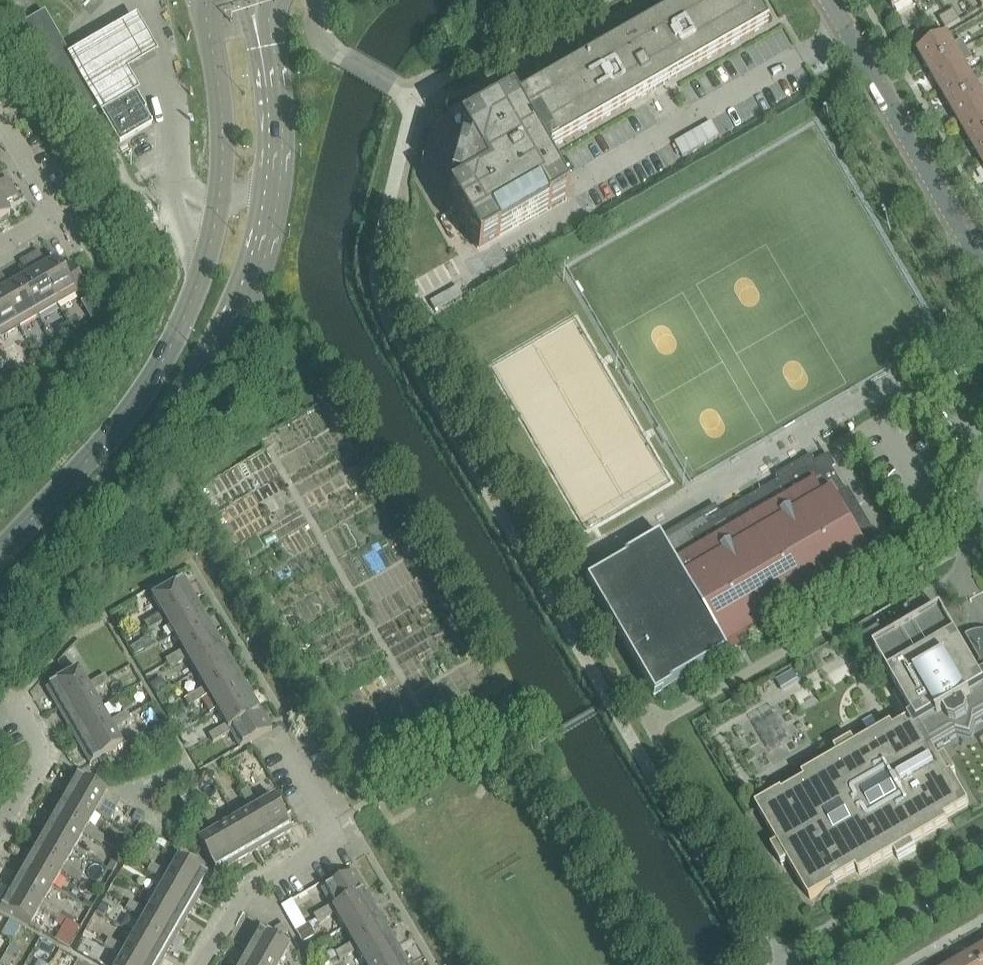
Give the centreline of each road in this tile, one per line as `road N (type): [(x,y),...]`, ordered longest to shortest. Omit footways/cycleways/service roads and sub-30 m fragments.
road 1 (secondary): [(0,589),(150,429),(223,327),(264,207),(270,122),(261,47)]
road 2 (secondary): [(204,0),(223,129),(206,265),(144,392),(0,552)]
road 3 (residential): [(828,0),(982,264)]
road 4 (residential): [(203,964),(248,890),(335,839),(284,742)]
road 5 (residential): [(0,243),(54,213),(0,115)]
road 6 (residential): [(837,964),(982,878)]
road 7 (residential): [(0,828),(40,747),(10,692)]

